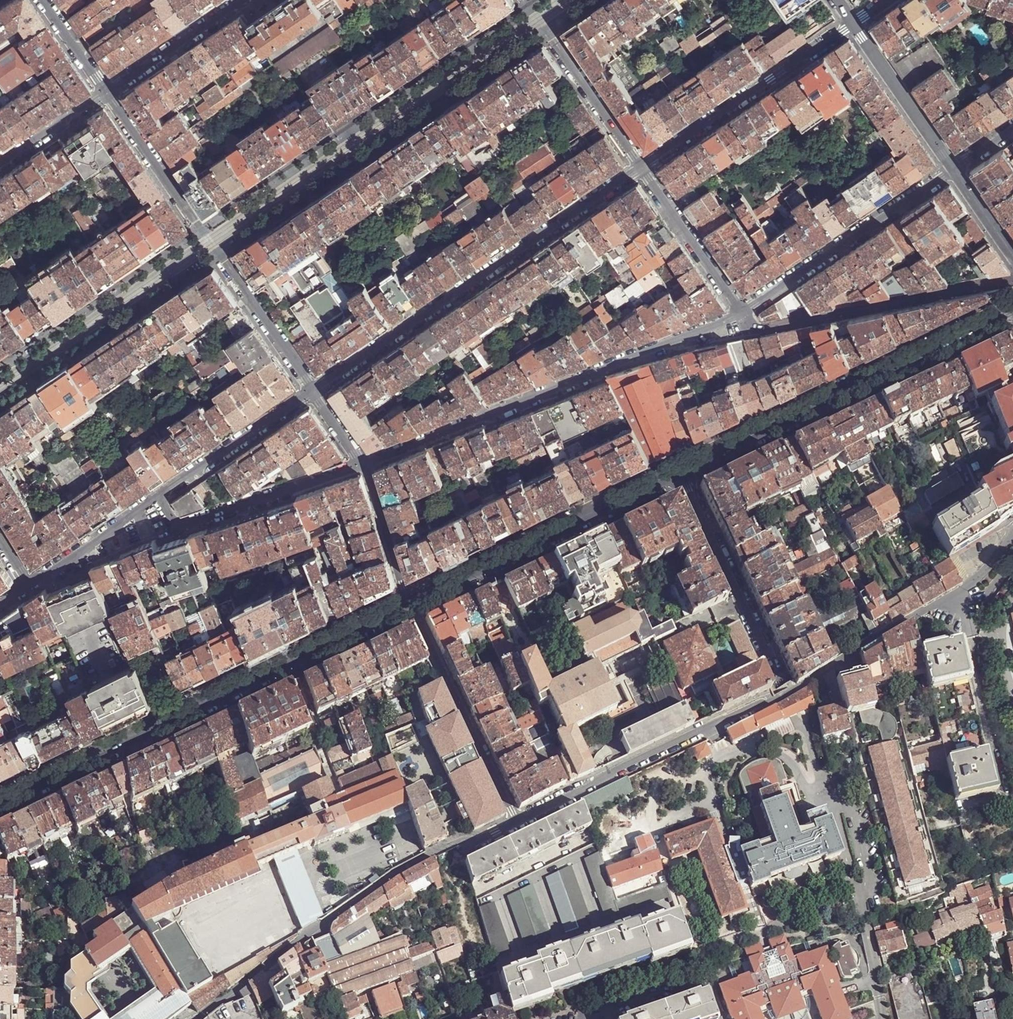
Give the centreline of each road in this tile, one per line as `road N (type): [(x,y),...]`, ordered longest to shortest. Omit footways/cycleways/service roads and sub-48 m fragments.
road 1 (secondary): [(0,802),(412,606)]
road 2 (residential): [(364,464),(743,315)]
road 3 (residential): [(642,166),(311,391)]
road 4 (residential): [(195,1018),(400,871),(517,822)]
road 5 (secondary): [(1012,309),(680,473)]
road 6 (residential): [(107,92),(311,391)]
road 7 (secondary): [(680,473),(412,606)]
road 8 (residential): [(517,822),(773,704)]
road 9 (residential): [(743,315),(955,167)]
road 10 (residential): [(854,23),(642,166)]
road 11 (residential): [(1012,280),(764,328)]
road 12 (residential): [(412,606),(517,822)]
road 13 (unclassified): [(680,473),(782,680)]
road 14 (residential): [(162,495),(168,514),(187,524),(364,464)]
road 15 (residential): [(642,166),(526,0)]
road 16 (residential): [(311,391),(162,495)]
road 17 (residential): [(743,315),(642,166)]
road 18 (residential): [(854,23),(955,167)]
road 19 (residential): [(773,704),(913,618)]
road 20 (residential): [(107,92),(243,0)]
road 21 (residential): [(162,495),(31,583)]
road 22 (residential): [(412,606),(364,464)]
road 23 (residential): [(913,618),(956,594),(1012,534)]
road 24 (residential): [(0,164),(107,92)]

